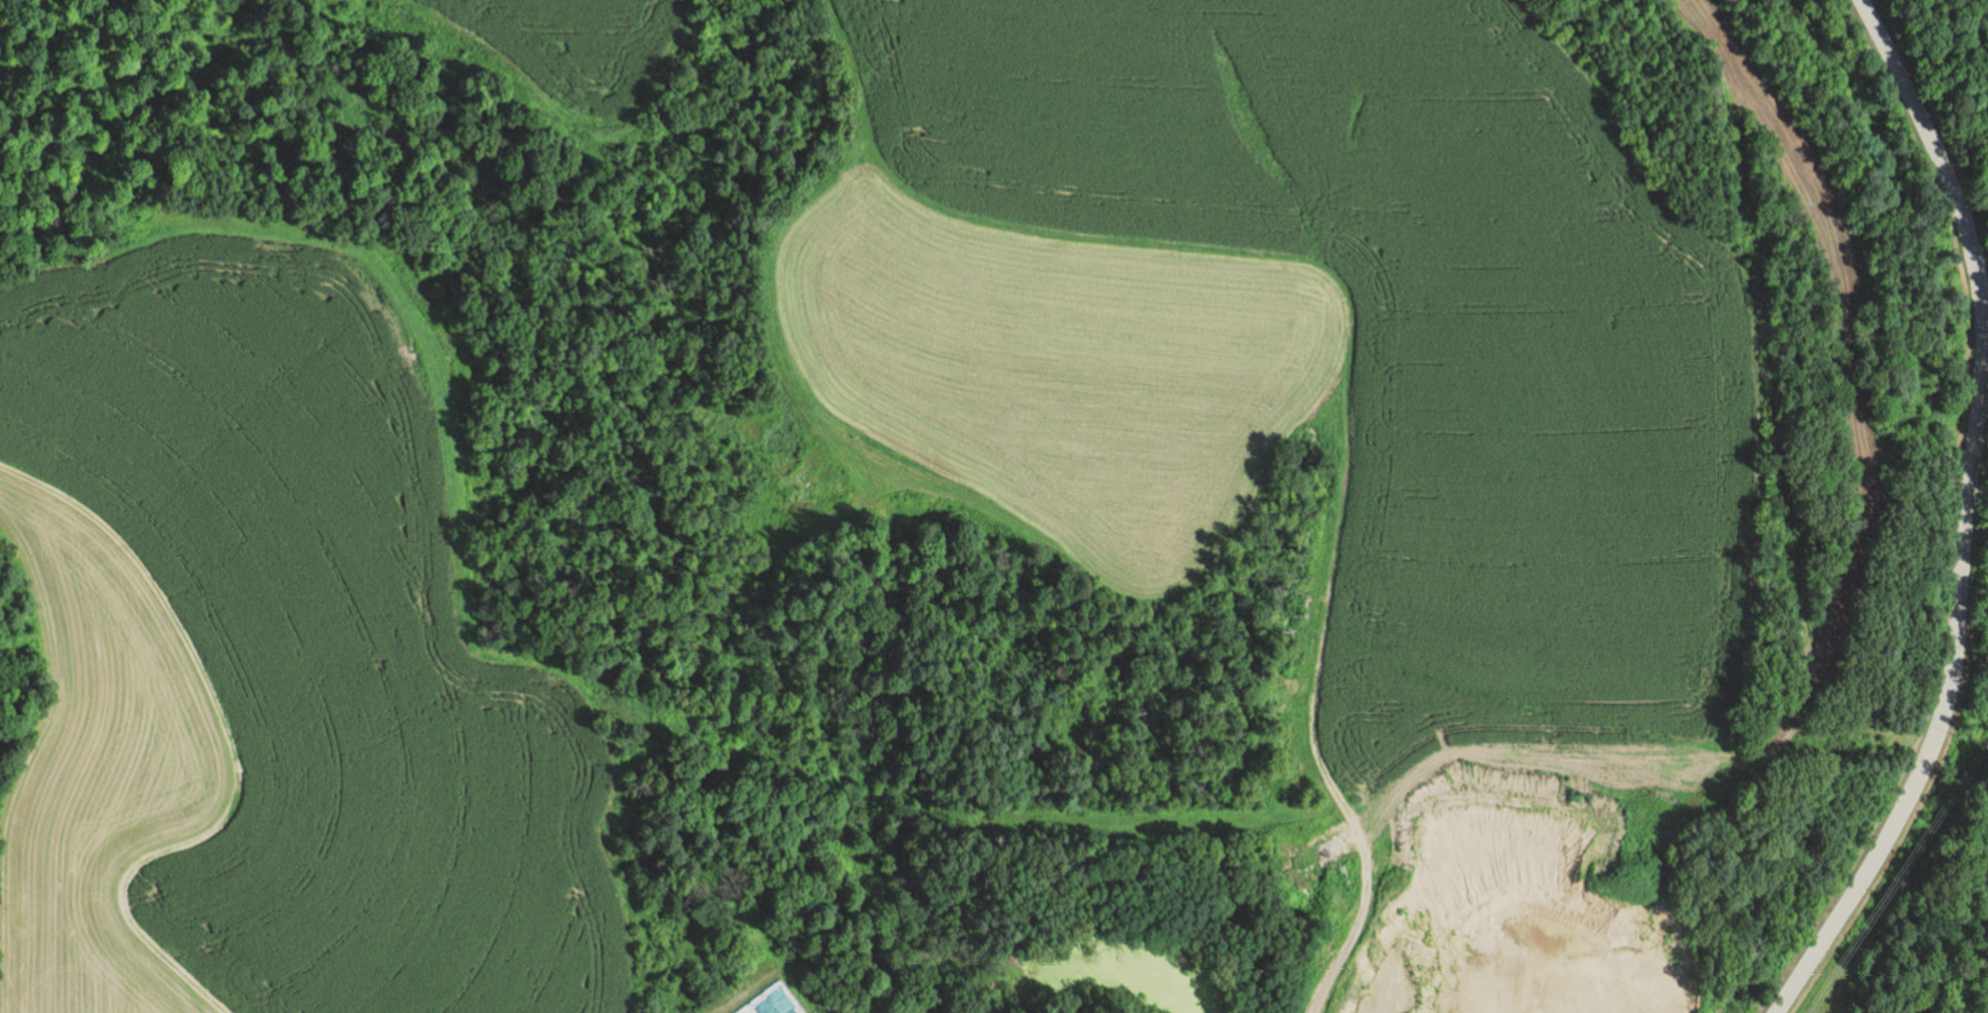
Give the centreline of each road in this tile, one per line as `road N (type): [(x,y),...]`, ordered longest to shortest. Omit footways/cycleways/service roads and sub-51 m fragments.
road 1 (residential): [(1775,1012),(1868,866),(1941,719),(1978,370),(1976,291),(1959,213),(1861,0)]

